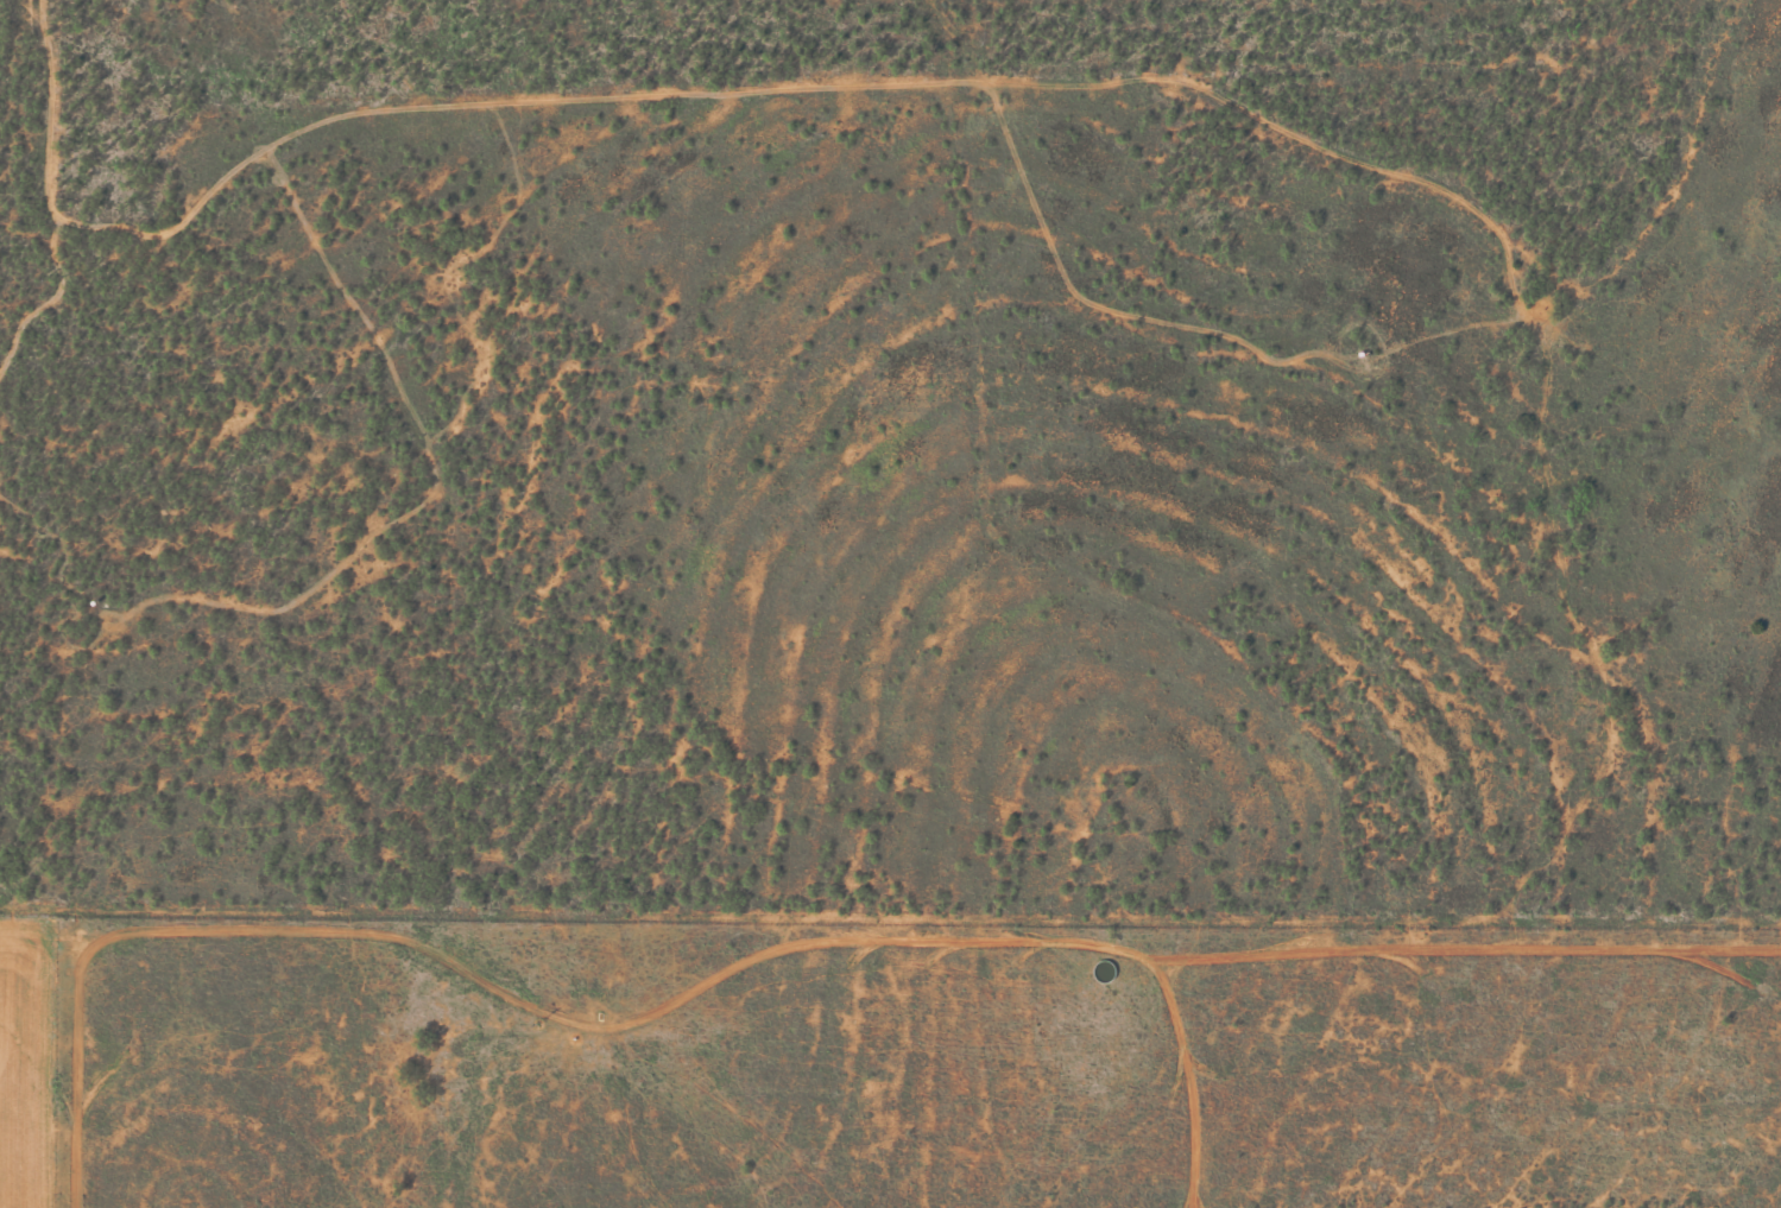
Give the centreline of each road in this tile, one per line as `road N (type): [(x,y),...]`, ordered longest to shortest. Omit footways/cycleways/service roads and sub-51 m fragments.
road 1 (residential): [(50,0),(48,189),(83,263),(173,233),(240,148),(301,124),(1047,86),(1444,119),(1612,102),(1622,0)]

